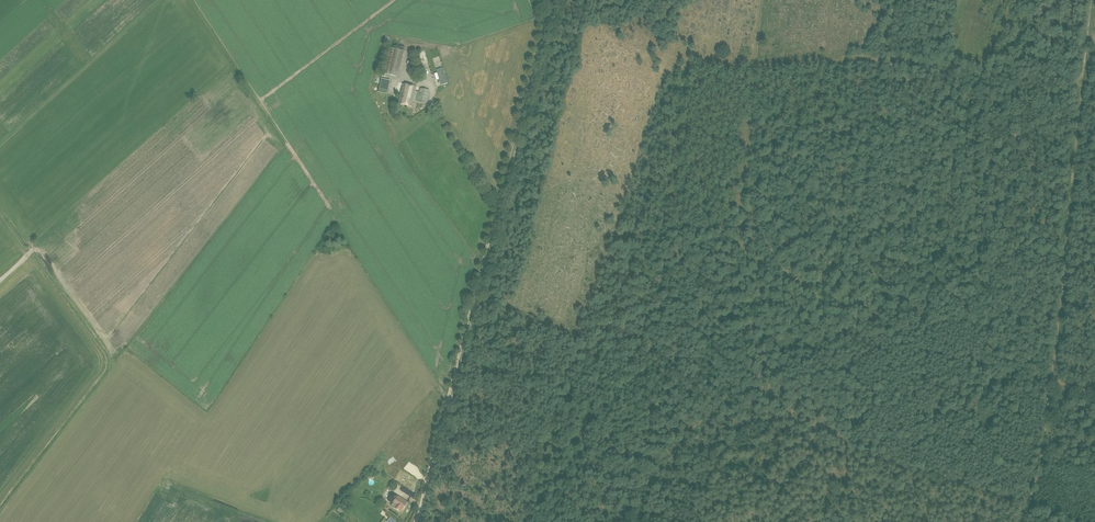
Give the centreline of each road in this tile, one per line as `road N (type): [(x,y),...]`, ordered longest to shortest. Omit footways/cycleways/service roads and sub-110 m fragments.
road 1 (track): [(417,521),(550,0)]
road 2 (track): [(834,511),(853,402),(853,327),(847,314),(823,304),(793,274),(762,231),(743,225),(748,130)]
road 3 (track): [(1084,79),(1048,401)]
road 4 (track): [(894,0),(887,60),(912,87),(1084,79)]
road 5 (track): [(887,60),(756,61)]
road 6 (track): [(764,0),(748,130)]
road 7 (track): [(500,199),(431,101)]

